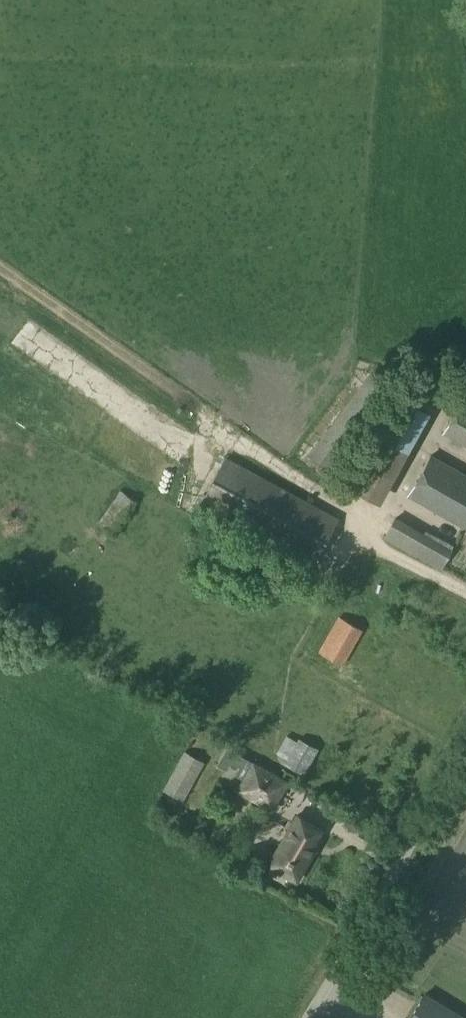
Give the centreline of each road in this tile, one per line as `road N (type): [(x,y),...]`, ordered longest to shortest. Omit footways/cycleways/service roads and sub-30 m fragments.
road 1 (unclassified): [(312,1017),(465,765)]
road 2 (unclassified): [(465,594),(357,536)]

